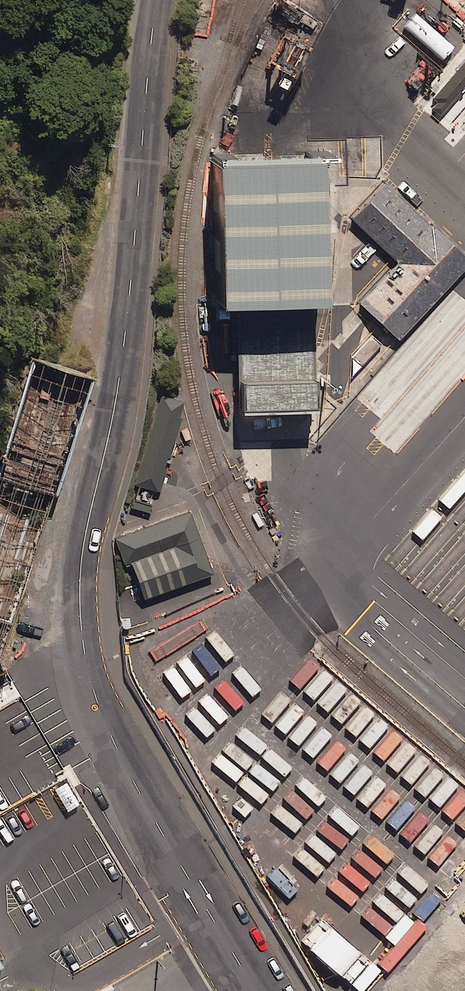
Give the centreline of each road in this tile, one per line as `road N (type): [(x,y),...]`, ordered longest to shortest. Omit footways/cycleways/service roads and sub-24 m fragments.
road 1 (secondary): [(260,990),(120,753),(85,650),(81,558),(124,344),(156,0)]

